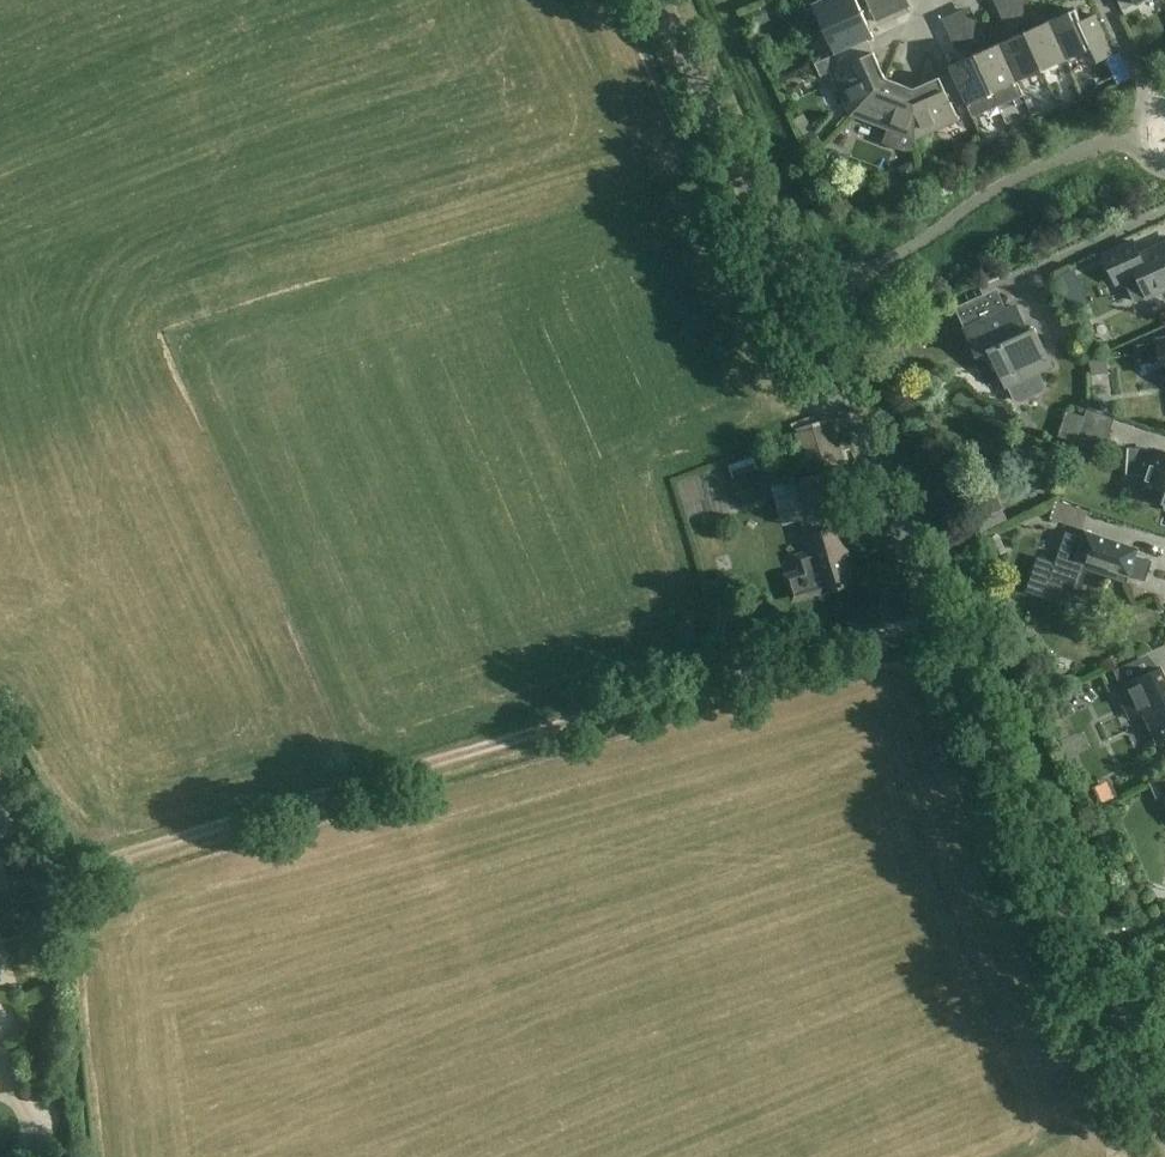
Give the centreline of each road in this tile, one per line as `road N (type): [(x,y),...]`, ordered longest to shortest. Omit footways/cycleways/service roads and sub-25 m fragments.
road 1 (unclassified): [(1164,1129),(661,0)]

